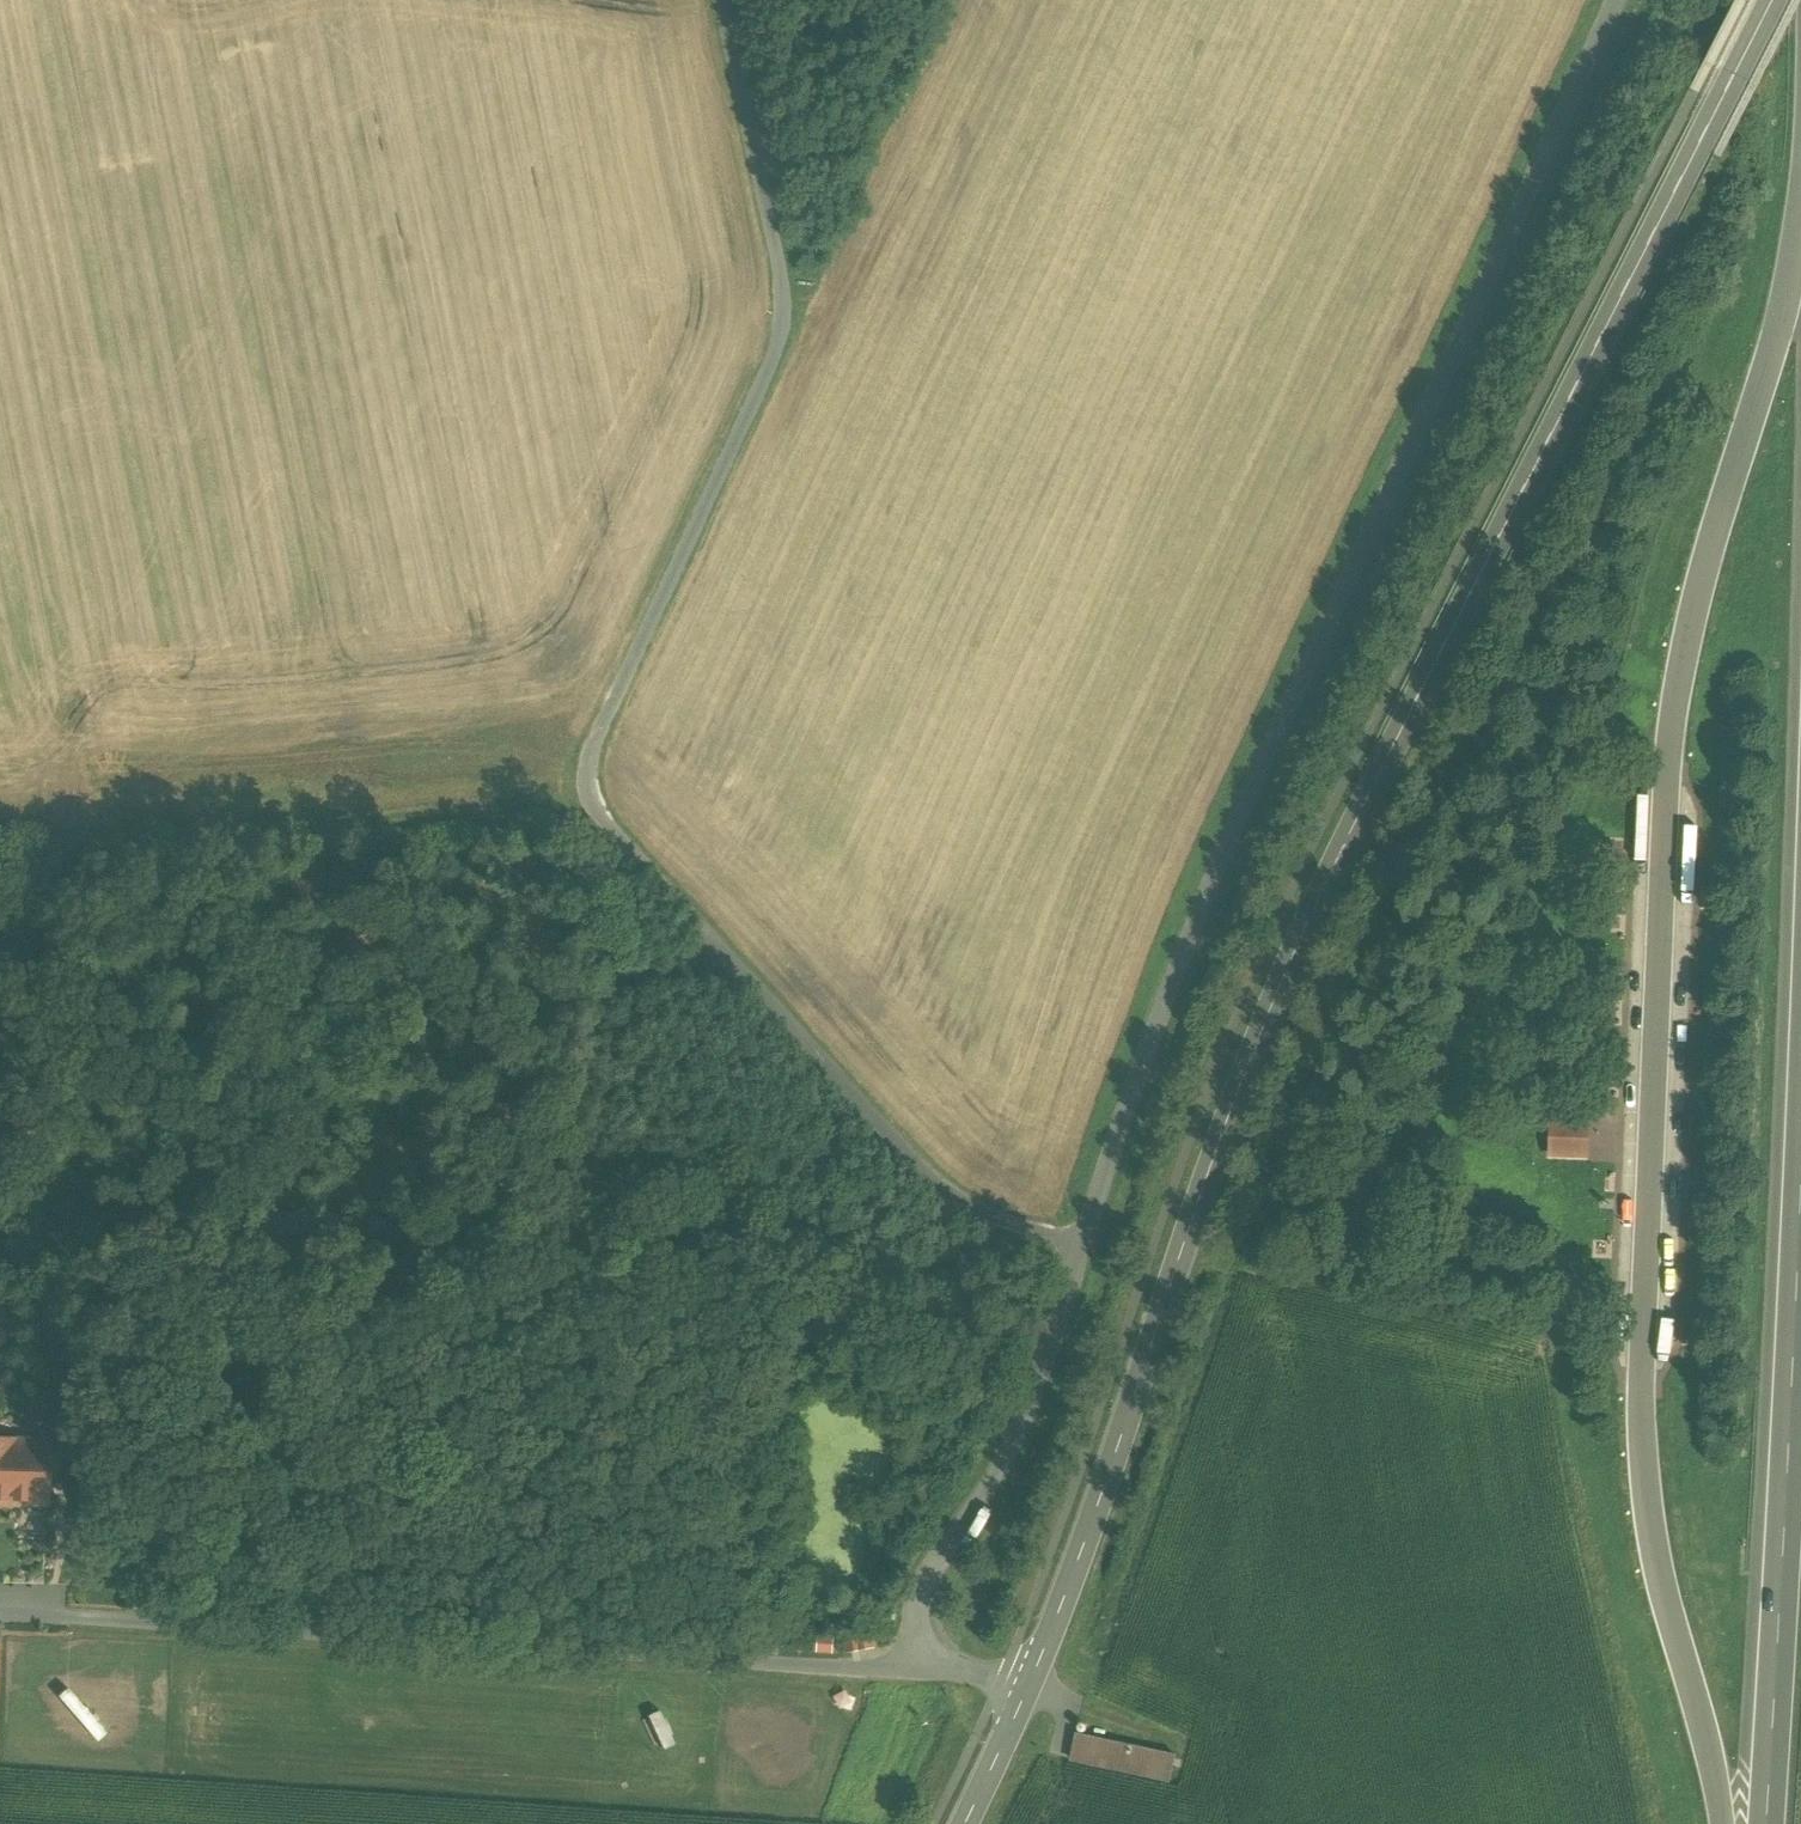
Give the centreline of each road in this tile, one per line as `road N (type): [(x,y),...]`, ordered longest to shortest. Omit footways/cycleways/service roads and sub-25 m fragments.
road 1 (unclassified): [(1029,1684),(948,1669),(925,1643),(921,1593),(1021,1424),(1052,1351),(1207,856),(1302,634),(1599,0)]
road 2 (tertiary): [(1029,1684),(1078,1562),(1264,1018),(1776,0)]
road 3 (motorway): [(1800,988),(1756,1823)]
road 4 (tertiary): [(966,1823),(1029,1684)]

